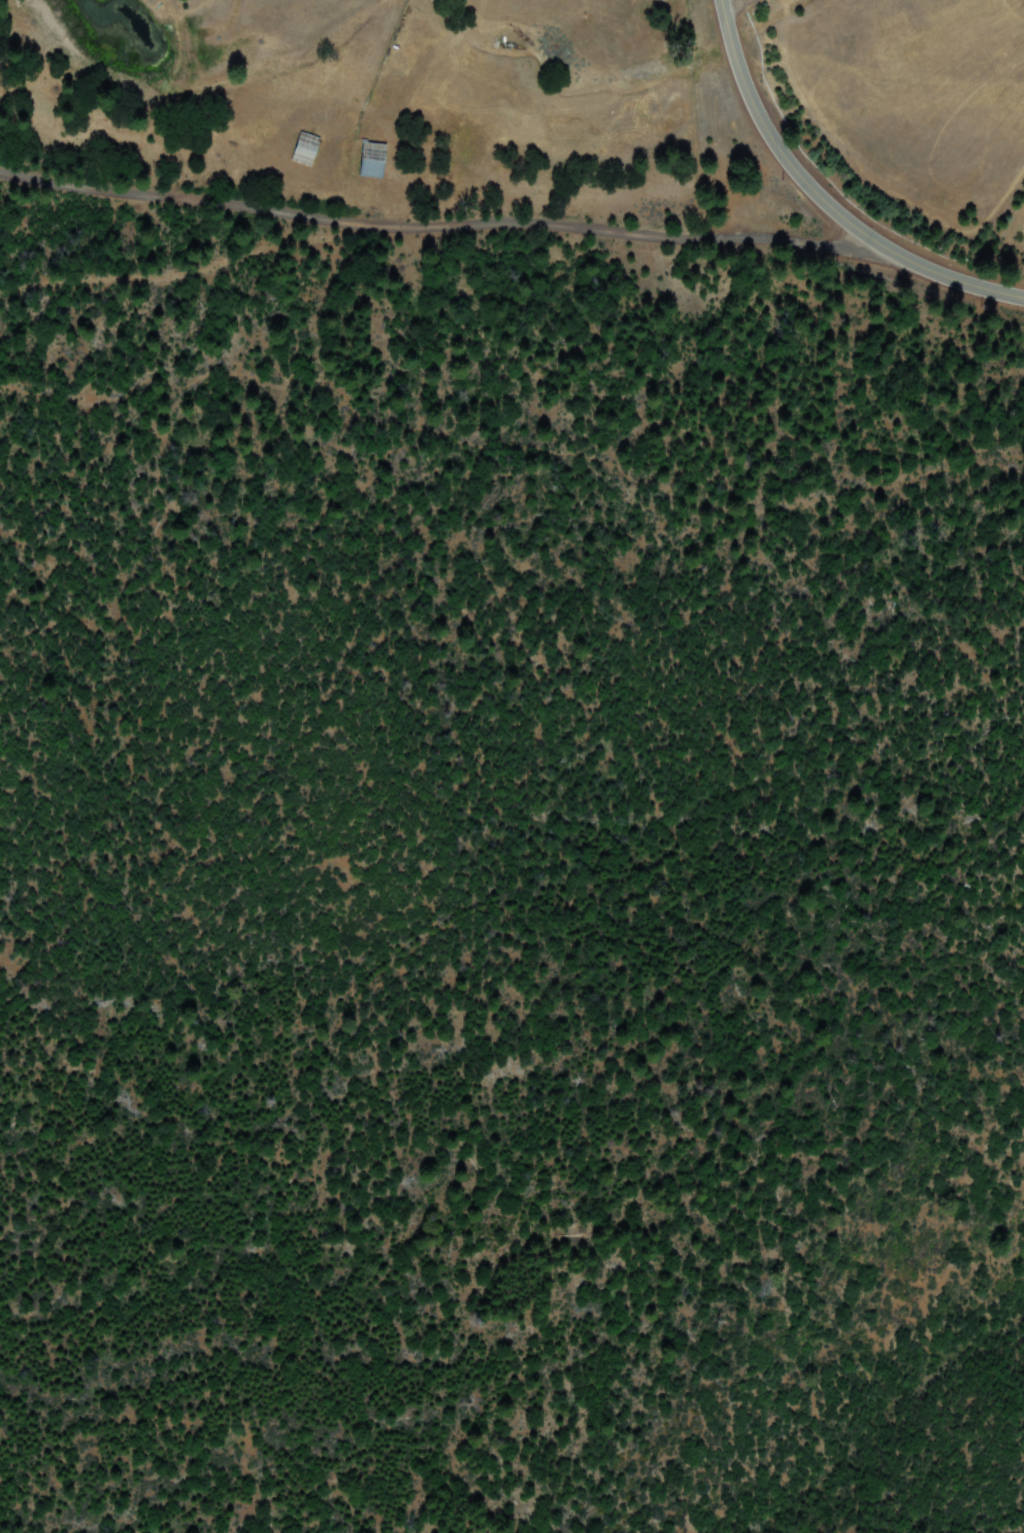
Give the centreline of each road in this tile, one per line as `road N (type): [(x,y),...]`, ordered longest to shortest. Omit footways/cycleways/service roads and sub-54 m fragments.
road 1 (residential): [(0,178),(380,230),(537,231),(748,247),(850,229)]
road 2 (tertiary): [(717,0),(771,141),(831,212),(934,277),(1023,304)]

